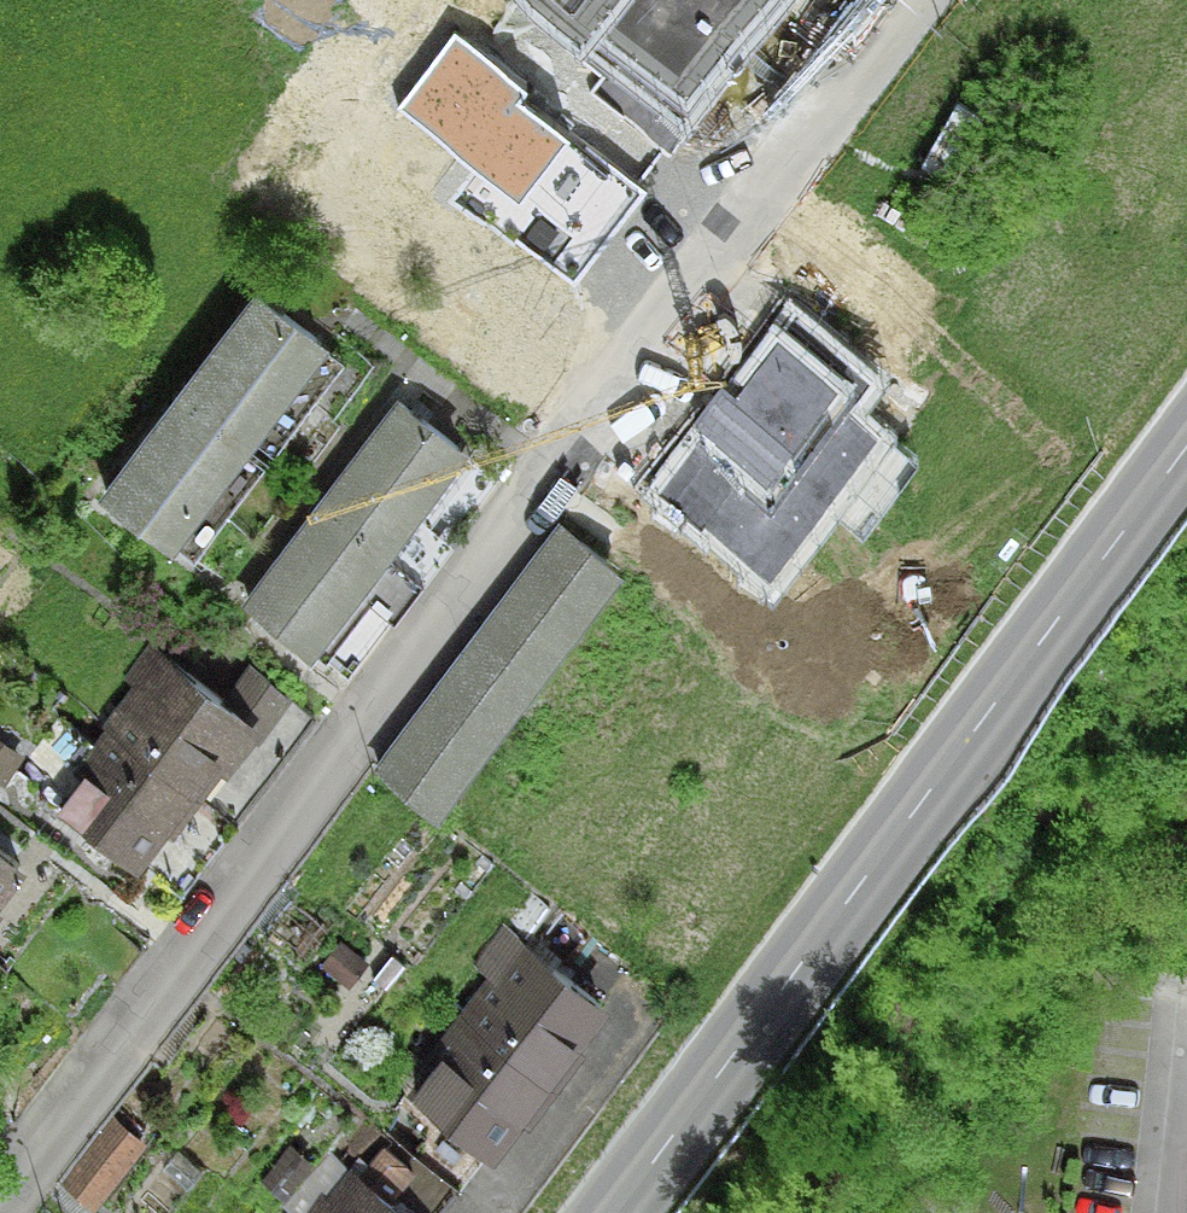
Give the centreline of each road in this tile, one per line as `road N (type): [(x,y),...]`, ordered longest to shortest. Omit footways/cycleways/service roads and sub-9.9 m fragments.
road 1 (residential): [(0,1190),(905,0)]
road 2 (secondary): [(617,1212),(1186,445)]
road 3 (residential): [(1186,1025),(1163,1212)]

